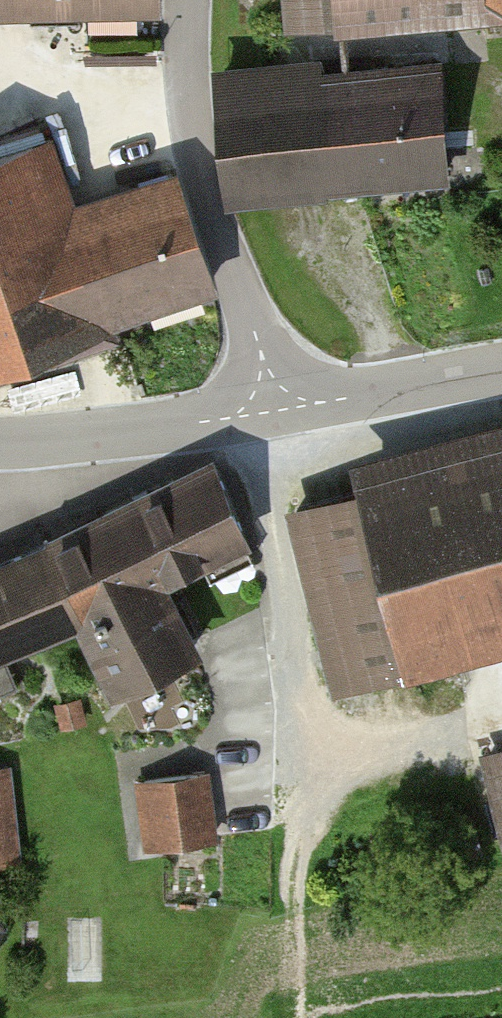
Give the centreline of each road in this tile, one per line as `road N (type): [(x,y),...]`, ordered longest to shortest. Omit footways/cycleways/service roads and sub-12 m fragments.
road 1 (unclassified): [(273,410),(196,163),(185,95),(188,0)]
road 2 (unclassified): [(0,442),(273,410)]
road 3 (unclassified): [(273,410),(501,368)]

